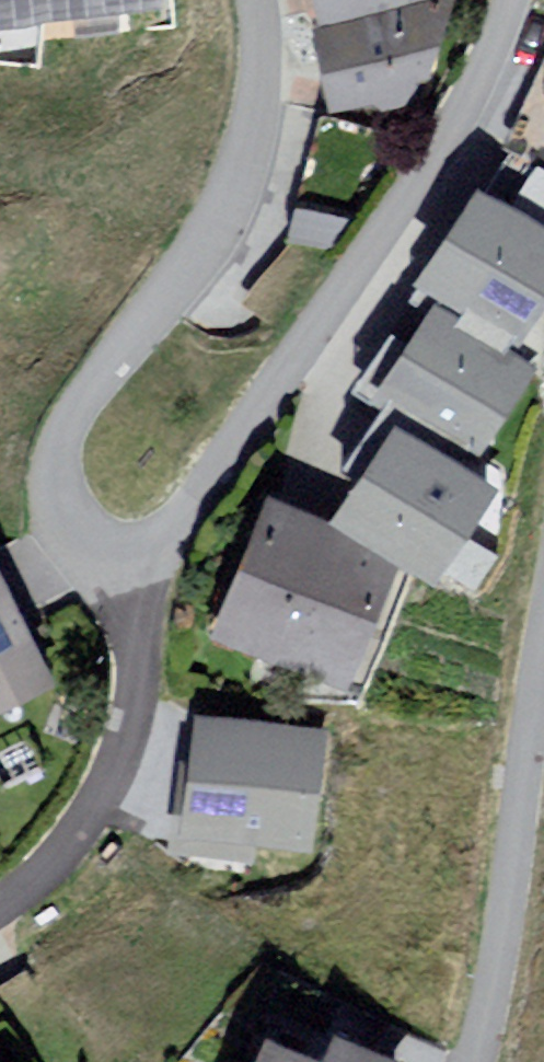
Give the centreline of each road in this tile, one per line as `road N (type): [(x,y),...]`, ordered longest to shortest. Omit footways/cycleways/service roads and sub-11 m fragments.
road 1 (residential): [(253,0),(258,102),(214,238),(78,423),(58,466),(74,524),(108,547),(162,539)]
road 2 (residential): [(162,539),(441,152),(498,45),(511,0)]
road 3 (residential): [(162,539),(143,693),(107,808),(27,907),(0,922)]
road 4 (residential): [(543,641),(477,1061)]

